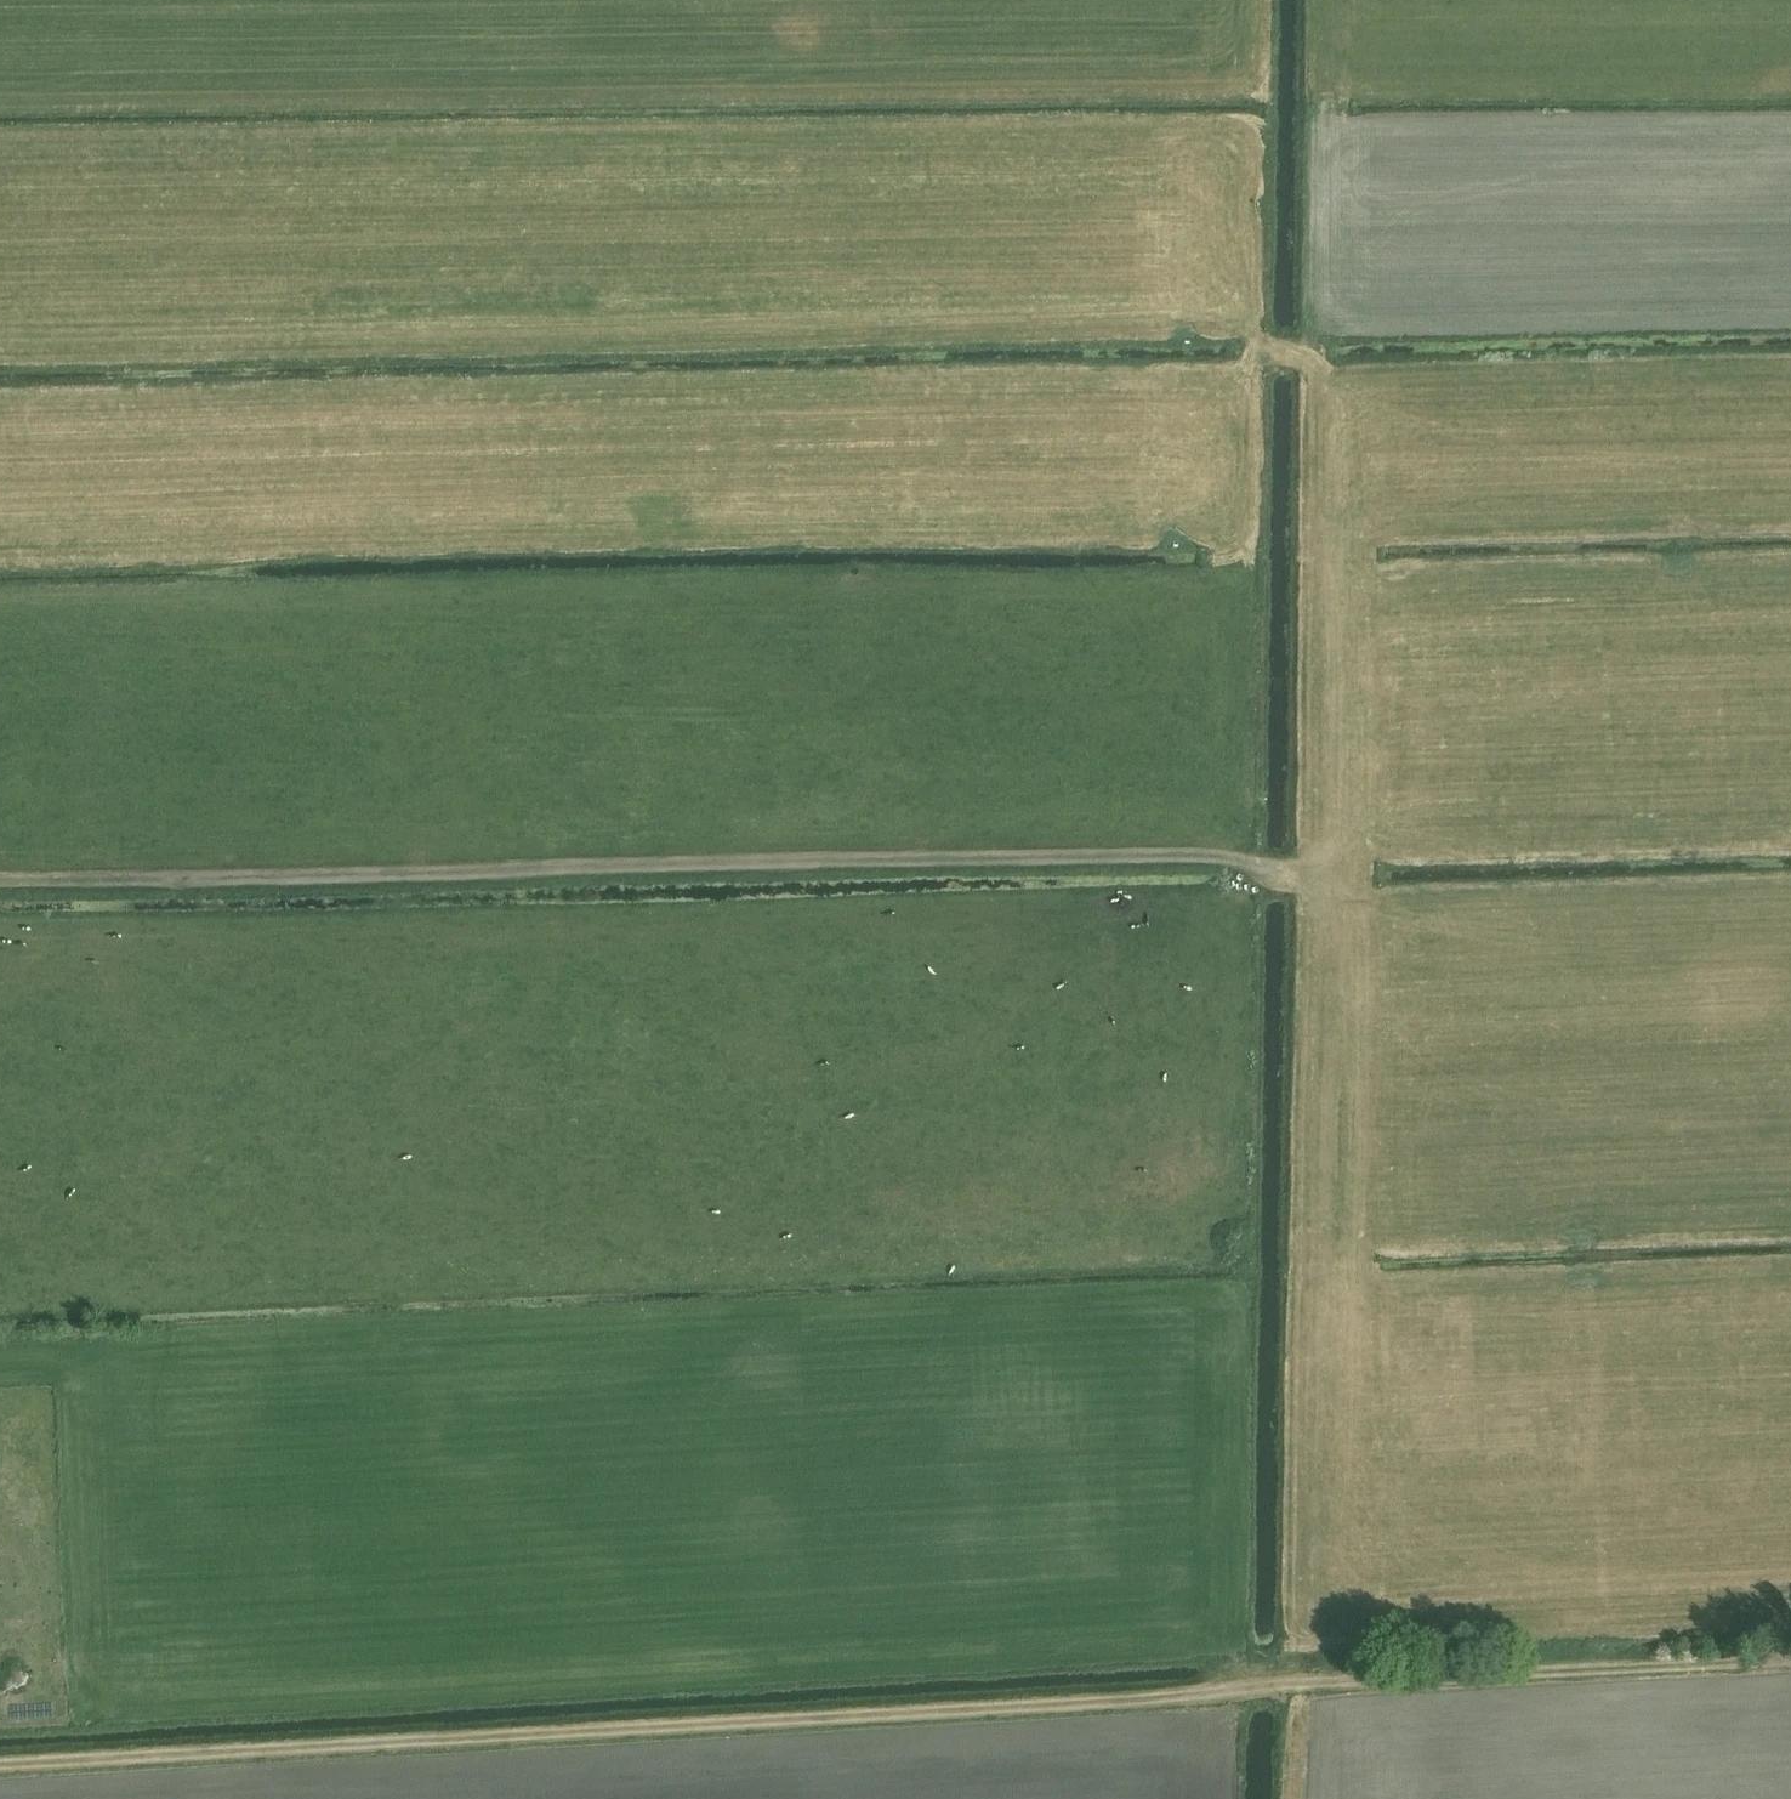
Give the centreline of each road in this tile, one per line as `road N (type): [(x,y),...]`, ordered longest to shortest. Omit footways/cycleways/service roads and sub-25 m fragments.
road 1 (track): [(0,1761),(1790,1651)]
road 2 (track): [(0,884),(1234,858),(1304,881),(1331,907)]

